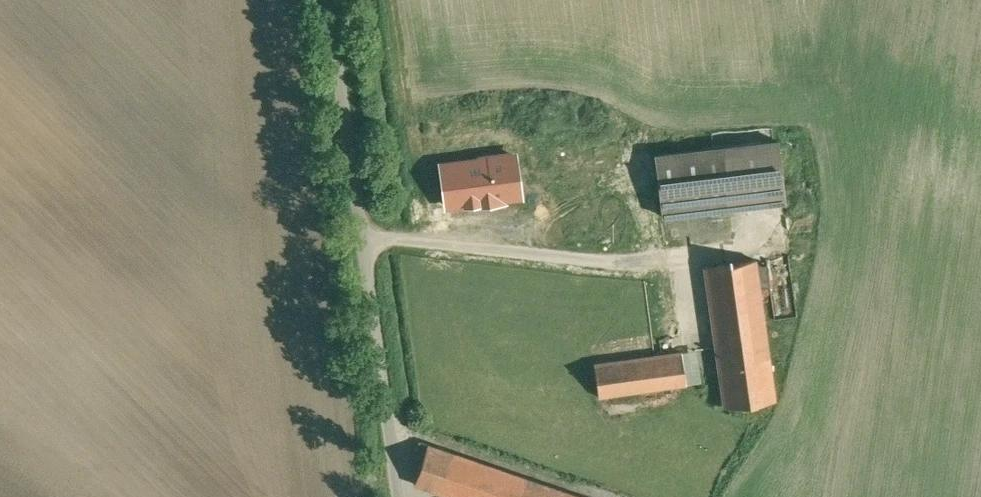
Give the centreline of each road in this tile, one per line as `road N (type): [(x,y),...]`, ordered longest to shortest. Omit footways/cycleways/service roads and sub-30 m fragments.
road 1 (unclassified): [(361,245),(396,496)]
road 2 (unclassified): [(361,245),(327,0)]

